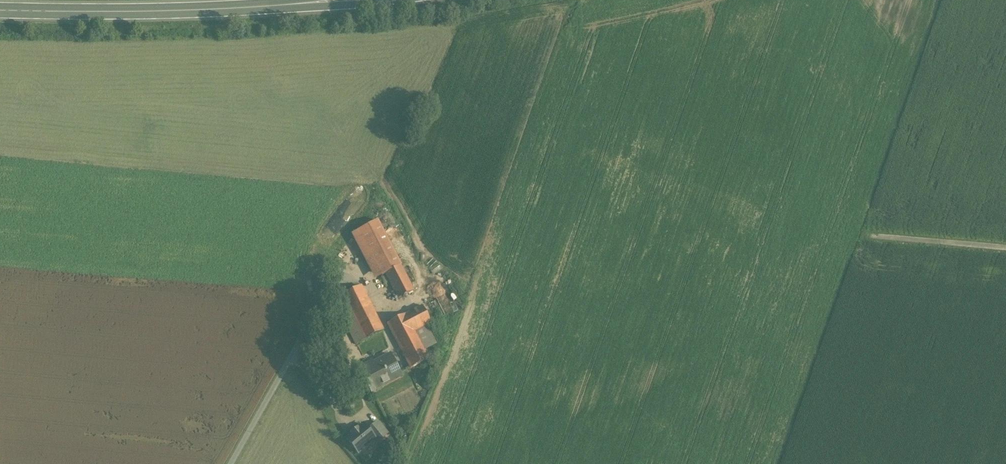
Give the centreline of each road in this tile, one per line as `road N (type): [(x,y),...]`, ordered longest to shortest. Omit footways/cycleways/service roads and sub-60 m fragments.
road 1 (primary): [(337,0),(0,11)]
road 2 (unclassified): [(1005,250),(849,236)]

